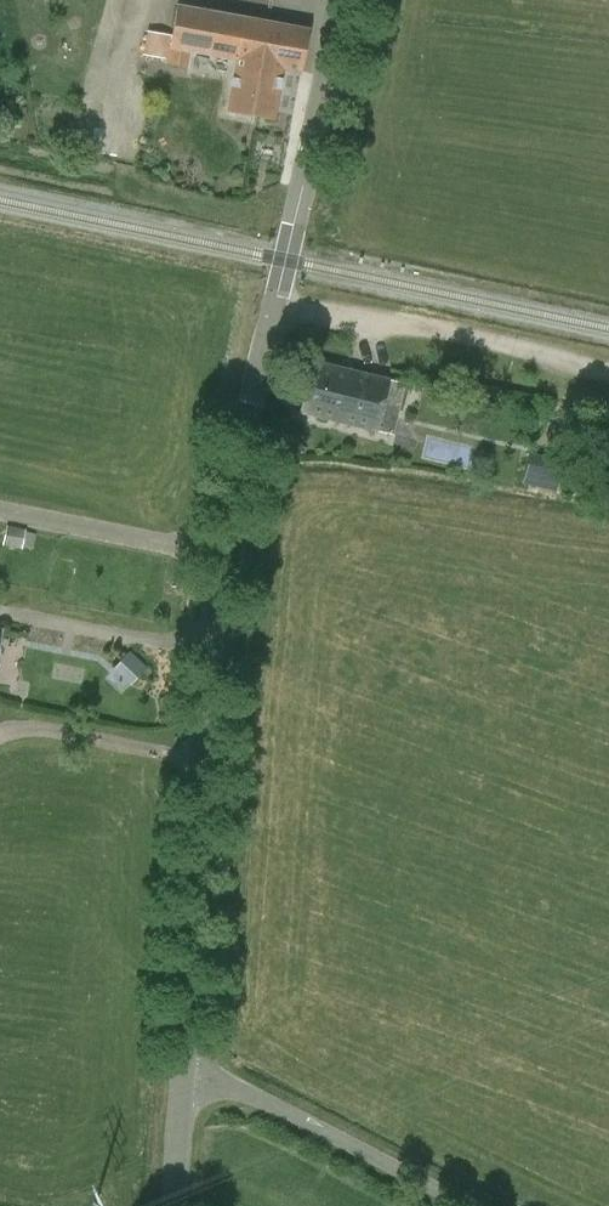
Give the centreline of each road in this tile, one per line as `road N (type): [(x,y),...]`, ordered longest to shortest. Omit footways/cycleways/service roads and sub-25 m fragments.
road 1 (tertiary): [(182,1079),(226,604),(271,327),(341,72),(347,0)]
road 2 (unclassified): [(471,1205),(238,1089),(182,1079)]
road 3 (track): [(234,555),(0,513)]
road 4 (tertiary): [(172,1205),(182,1079)]

